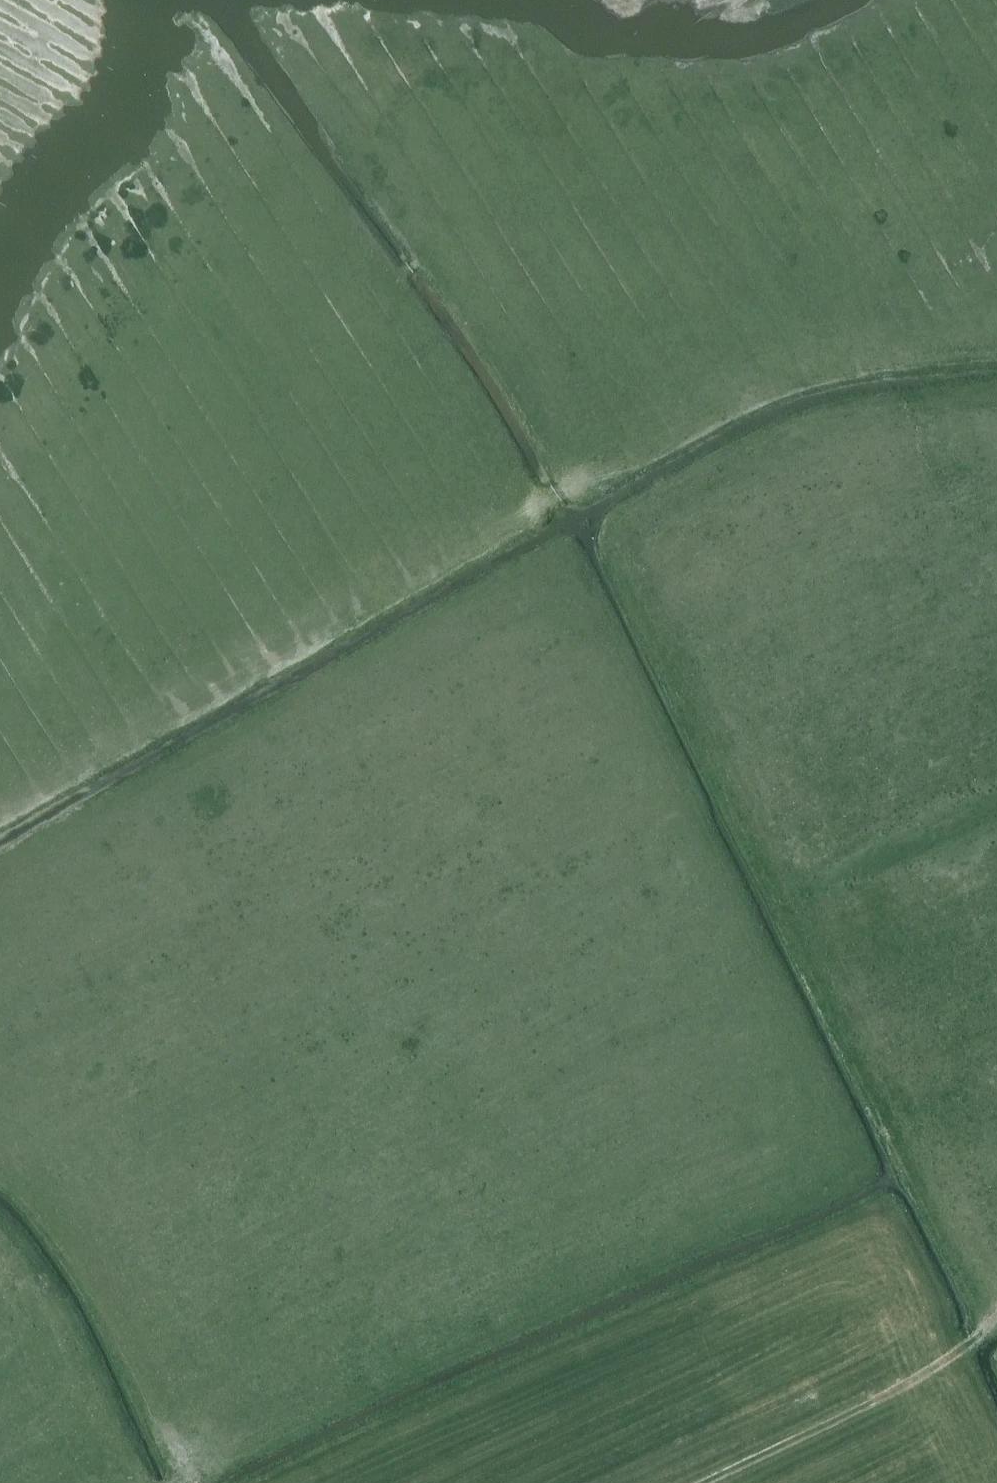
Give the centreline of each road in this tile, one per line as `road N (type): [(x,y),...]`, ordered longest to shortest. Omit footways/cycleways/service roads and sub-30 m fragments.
road 1 (track): [(192,1482),(0,1120)]
road 2 (track): [(984,1337),(687,1482)]

